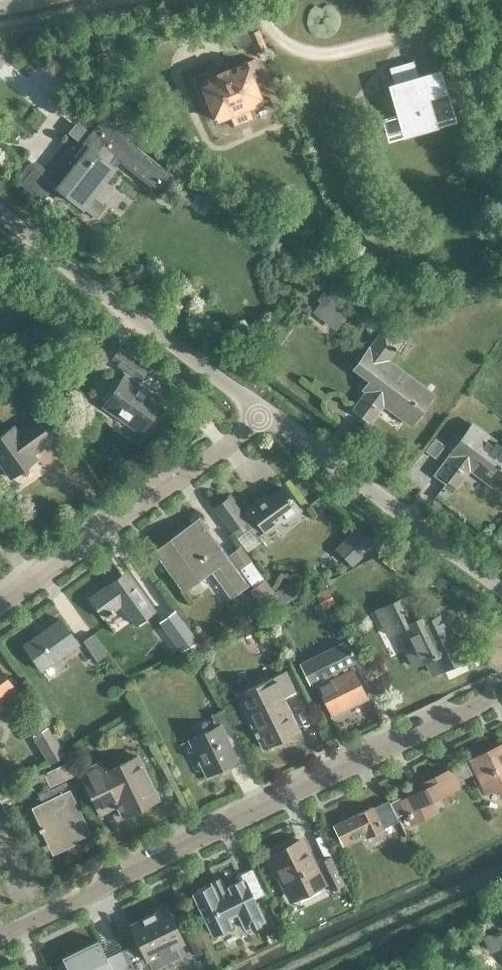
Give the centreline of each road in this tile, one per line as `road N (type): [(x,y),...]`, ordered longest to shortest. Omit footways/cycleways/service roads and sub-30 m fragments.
road 1 (residential): [(0,934),(469,711),(501,682)]
road 2 (residential): [(265,415),(0,208)]
road 3 (residential): [(265,415),(0,608)]
road 4 (residential): [(501,590),(265,415)]

